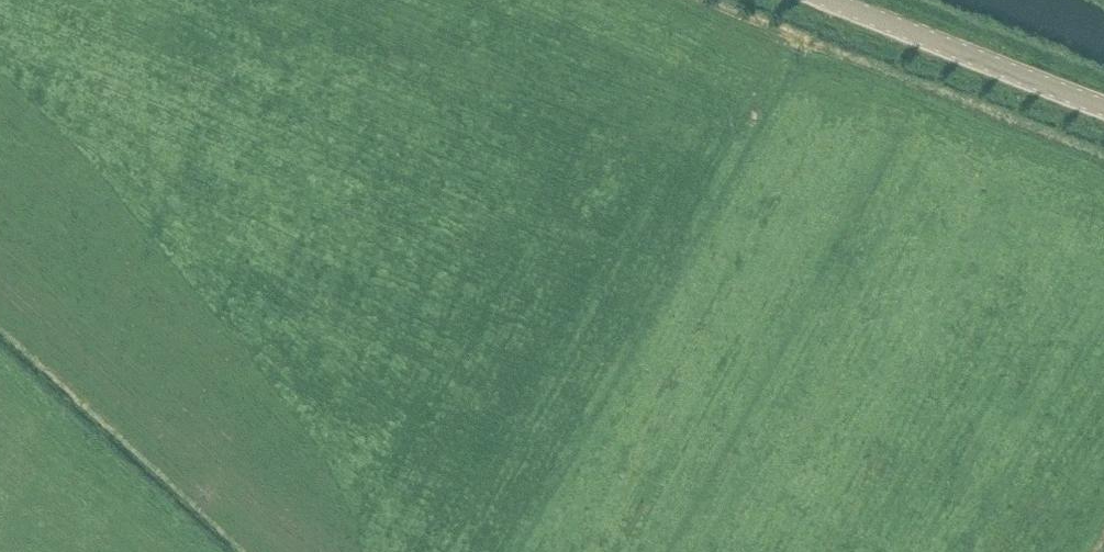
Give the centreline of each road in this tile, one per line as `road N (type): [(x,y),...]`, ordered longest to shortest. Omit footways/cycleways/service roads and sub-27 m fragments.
road 1 (tertiary): [(1103,113),(831,0)]

